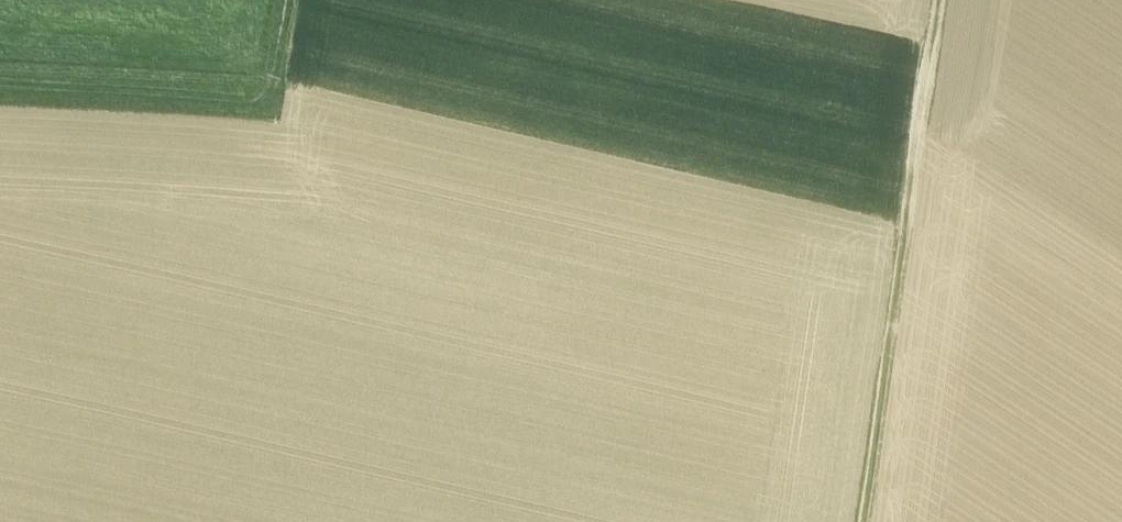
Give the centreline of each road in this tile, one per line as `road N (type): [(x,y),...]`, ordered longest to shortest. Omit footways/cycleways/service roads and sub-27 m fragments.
road 1 (track): [(936,0),(863,521)]

